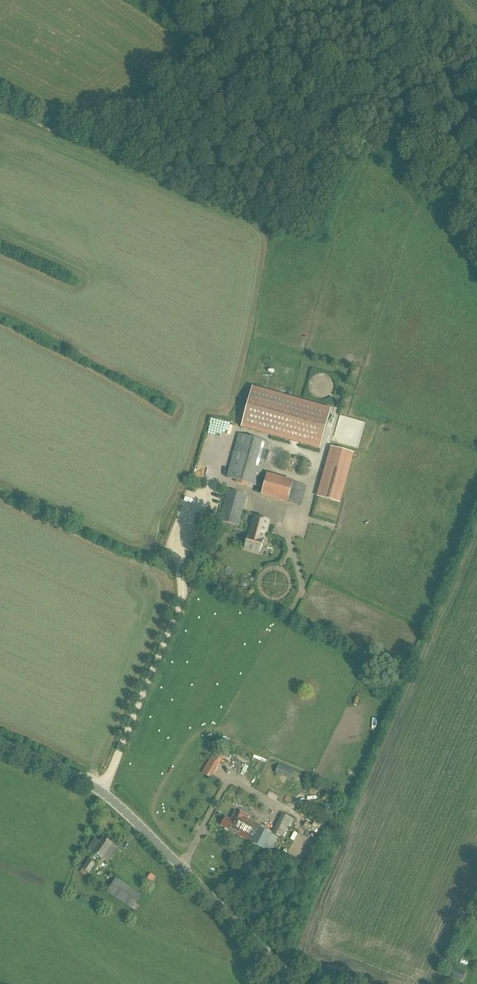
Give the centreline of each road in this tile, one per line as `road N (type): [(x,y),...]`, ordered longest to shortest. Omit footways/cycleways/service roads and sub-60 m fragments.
road 1 (tertiary): [(0,744),(106,795),(298,983)]
road 2 (track): [(219,462),(181,543),(187,588),(103,792)]

